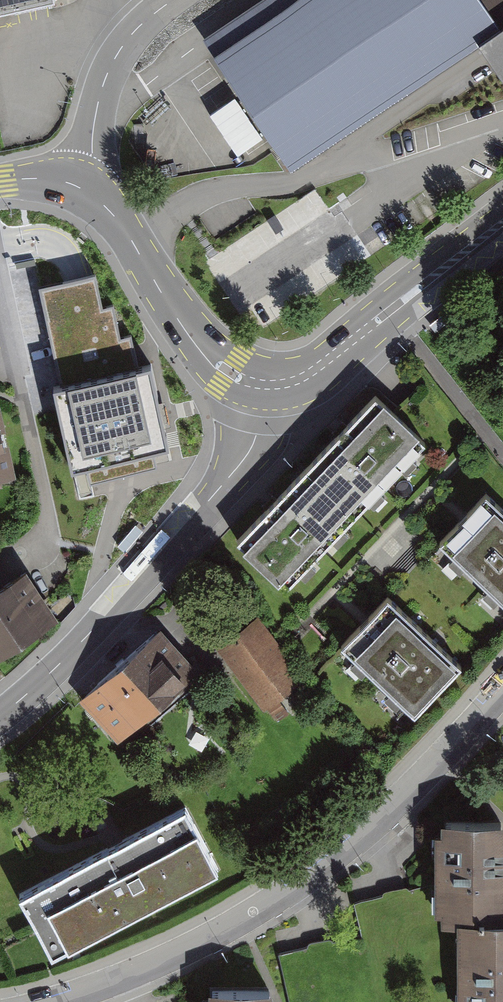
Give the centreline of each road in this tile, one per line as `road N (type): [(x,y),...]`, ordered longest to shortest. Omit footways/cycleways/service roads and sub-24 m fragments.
road 1 (residential): [(502,694),(333,864),(160,961),(63,1001)]
road 2 (unclassified): [(0,714),(51,673),(229,477),(250,451),(267,385)]
road 3 (tertiary): [(267,385),(314,373),(502,224)]
road 4 (tertiary): [(81,186),(136,240),(204,348),(229,371),(267,385)]
road 5 (residential): [(179,0),(145,24),(112,68),(81,186)]

